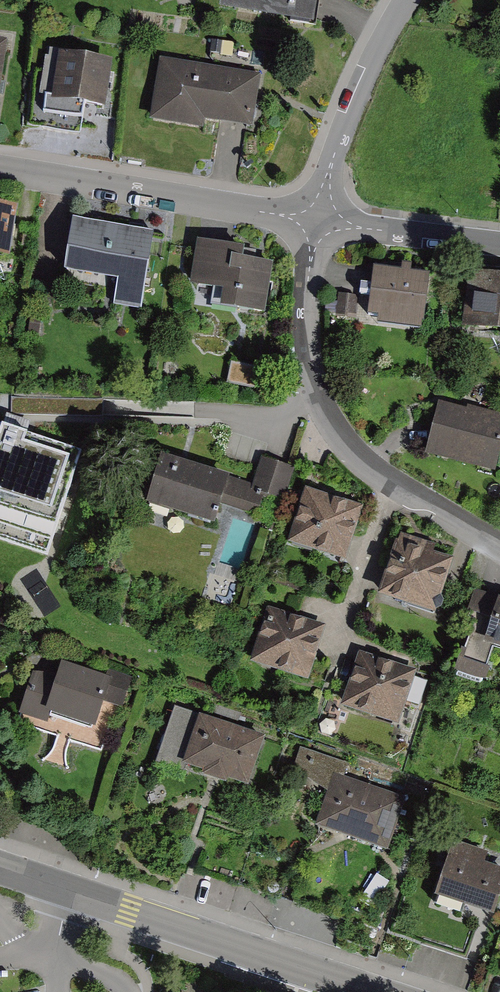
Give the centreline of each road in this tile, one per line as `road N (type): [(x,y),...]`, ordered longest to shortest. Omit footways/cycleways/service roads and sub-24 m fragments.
road 1 (residential): [(499,549),(393,487),(332,424),(305,345),(317,221)]
road 2 (tertiary): [(376,991),(0,866)]
road 3 (residential): [(317,221),(0,170)]
road 4 (residential): [(406,0),(352,105),(317,221)]
road 5 (residential): [(499,244),(317,221)]

